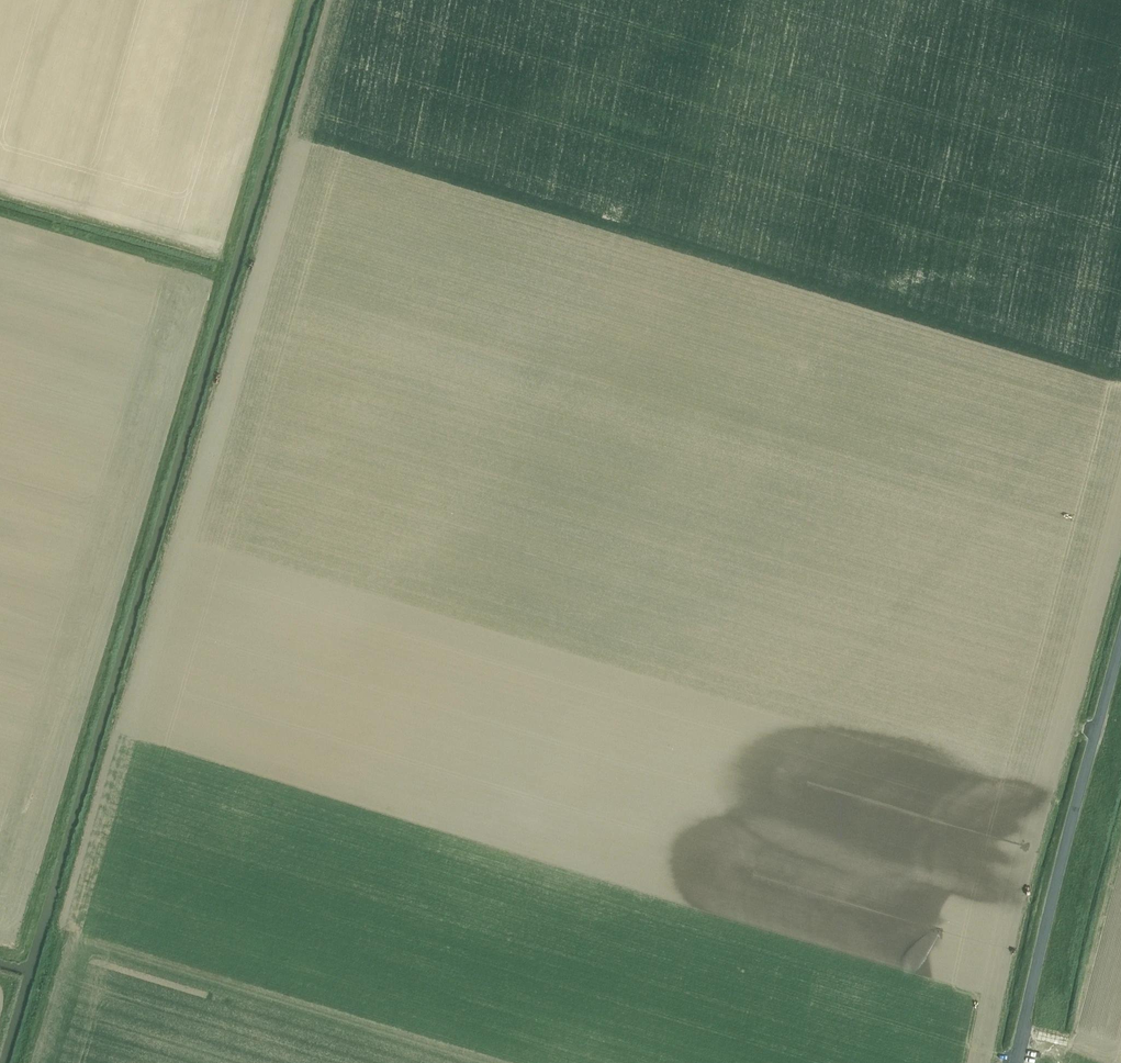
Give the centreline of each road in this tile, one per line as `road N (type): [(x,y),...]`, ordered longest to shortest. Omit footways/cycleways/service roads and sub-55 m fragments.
road 1 (unclassified): [(1015,1062),(1120,637)]

